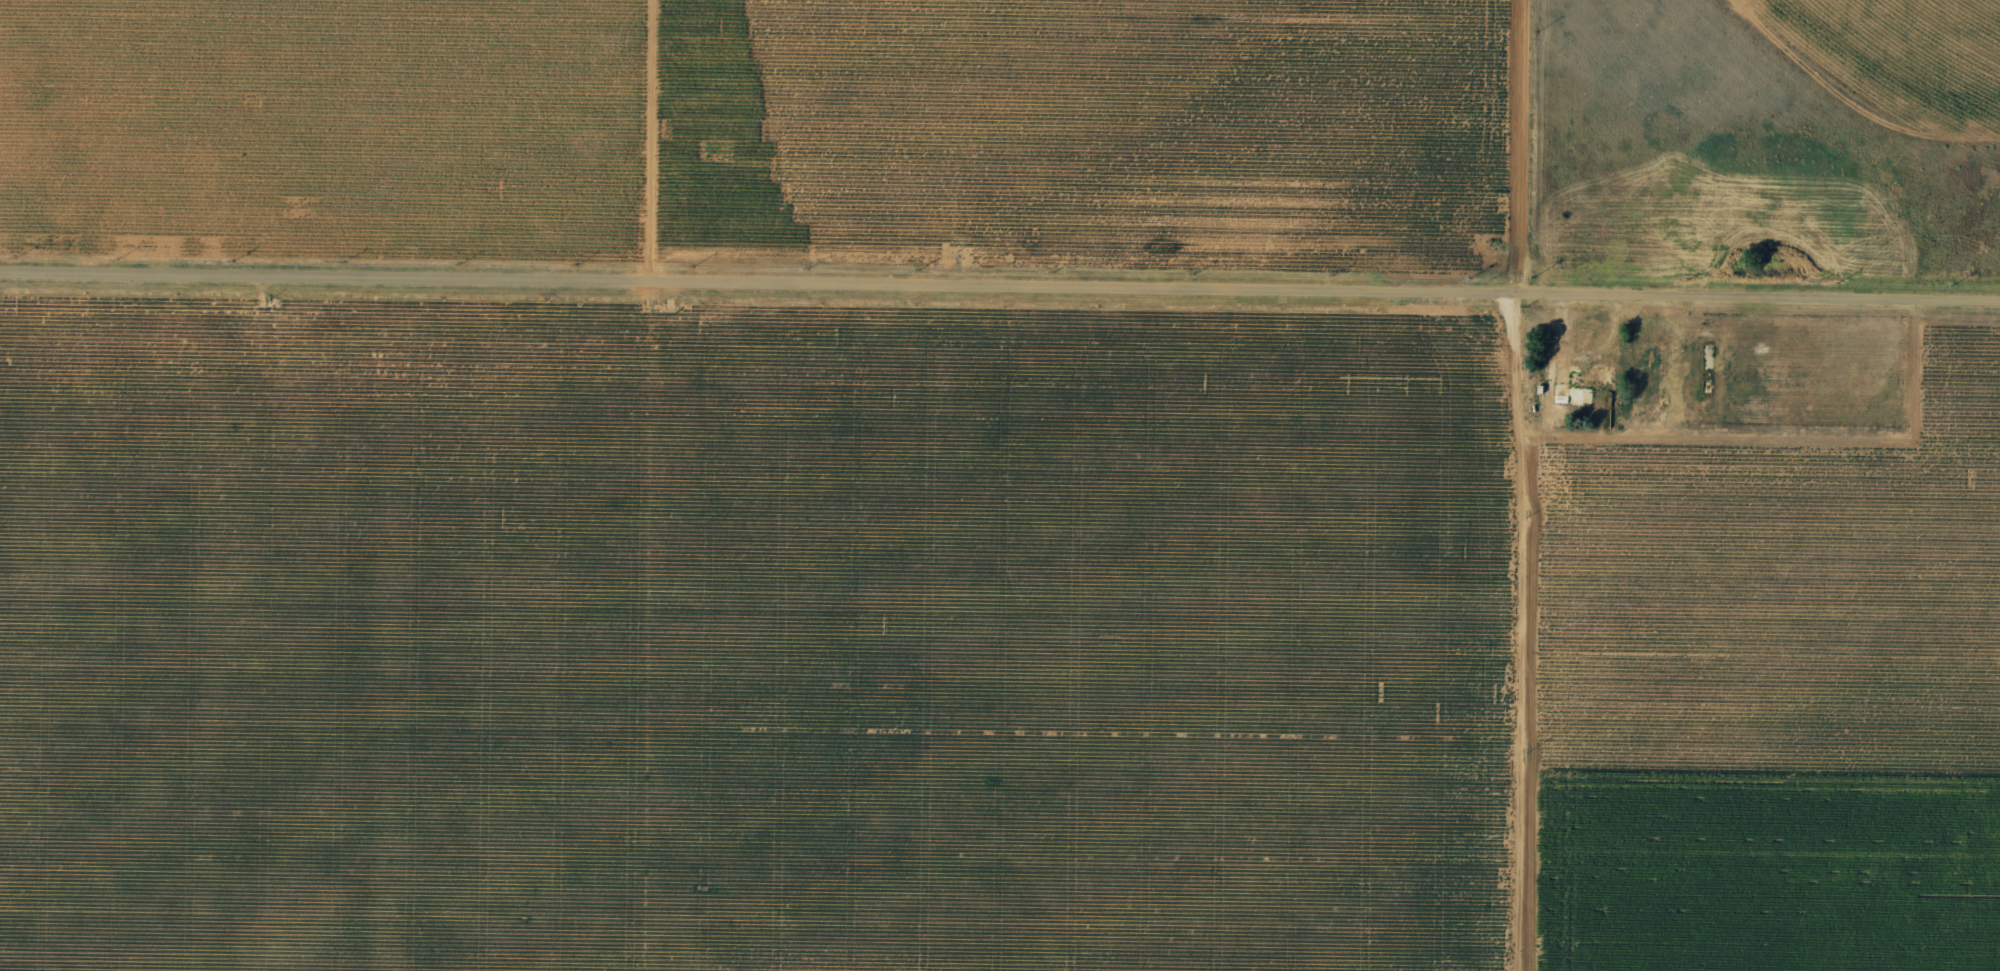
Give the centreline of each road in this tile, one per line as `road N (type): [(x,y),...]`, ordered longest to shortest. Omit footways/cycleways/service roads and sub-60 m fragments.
road 1 (residential): [(1543,288),(0,271)]
road 2 (residential): [(1999,297),(1543,288)]
road 3 (residential): [(1543,288),(1546,0)]

